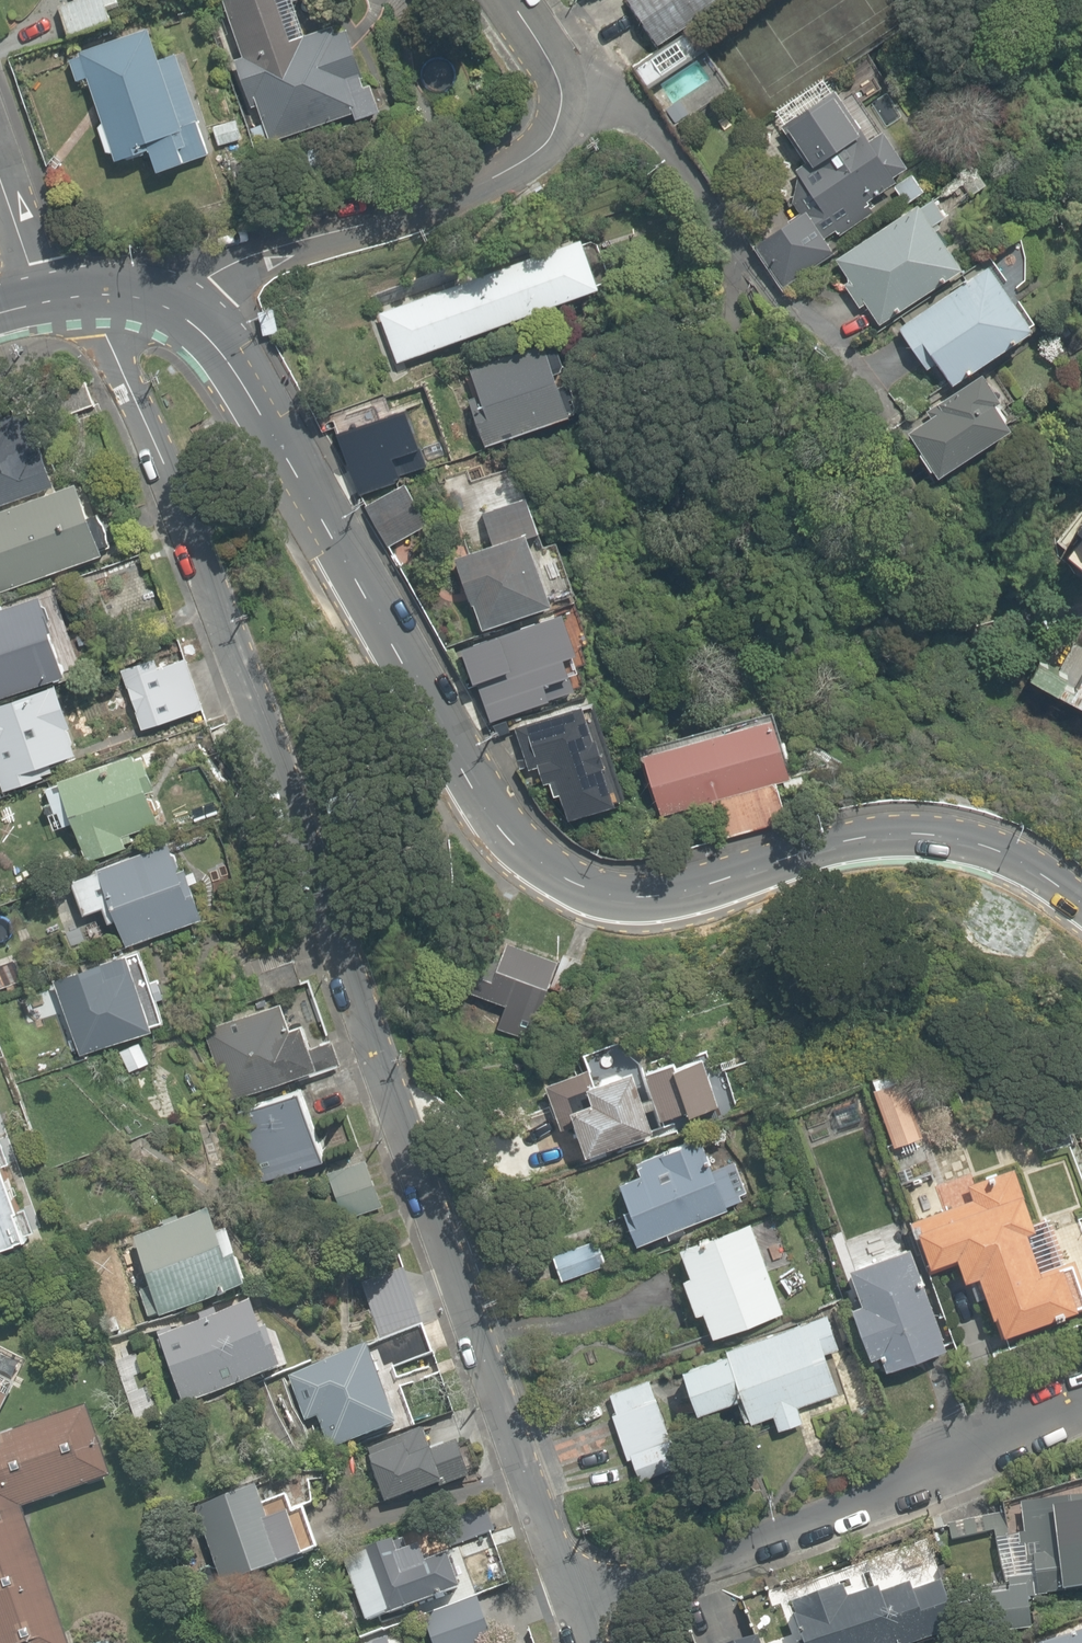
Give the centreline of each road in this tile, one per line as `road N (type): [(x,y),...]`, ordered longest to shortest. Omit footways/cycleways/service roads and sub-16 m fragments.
road 1 (residential): [(43,301),(107,335),(177,494),(568,1602)]
road 2 (tertiary): [(1081,899),(984,845),(913,833),(842,840),(662,896),(625,897),(570,881),(511,839),(488,810),(247,390),(219,351),(168,308)]
road 3 (residential): [(1081,1415),(721,1554),(568,1602)]
road 4 (residential): [(168,308),(243,258),(396,216),(500,174),(540,151),(563,95)]
road 5 (residential): [(729,243),(704,192),(645,121),(618,102),(563,95)]
road 6 (residential): [(43,301),(0,179)]
road 7 (tertiary): [(168,308),(112,295),(43,301)]

